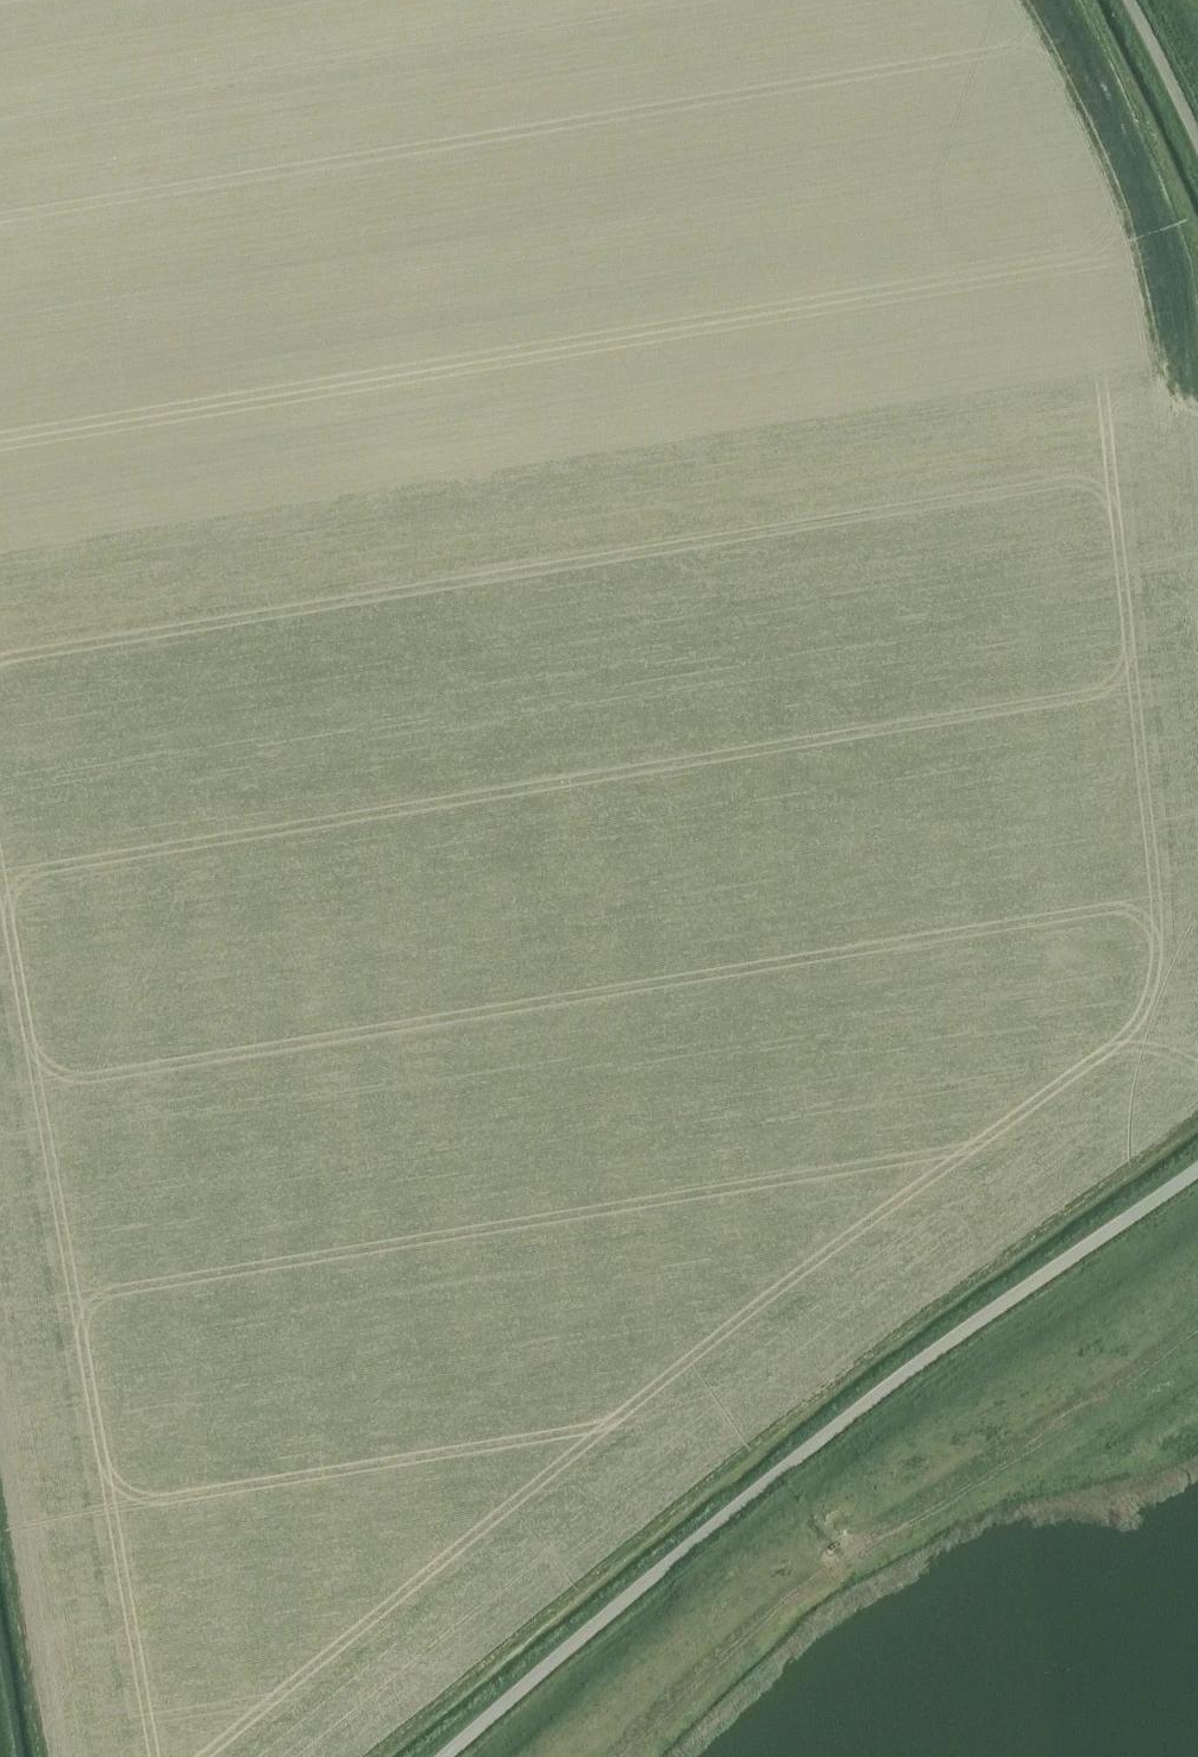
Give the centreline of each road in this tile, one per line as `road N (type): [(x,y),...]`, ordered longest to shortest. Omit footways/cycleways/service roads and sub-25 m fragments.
road 1 (unclassified): [(430,1756),(736,1498),(1197,1171)]
road 2 (unclassified): [(1197,168),(1117,0)]

